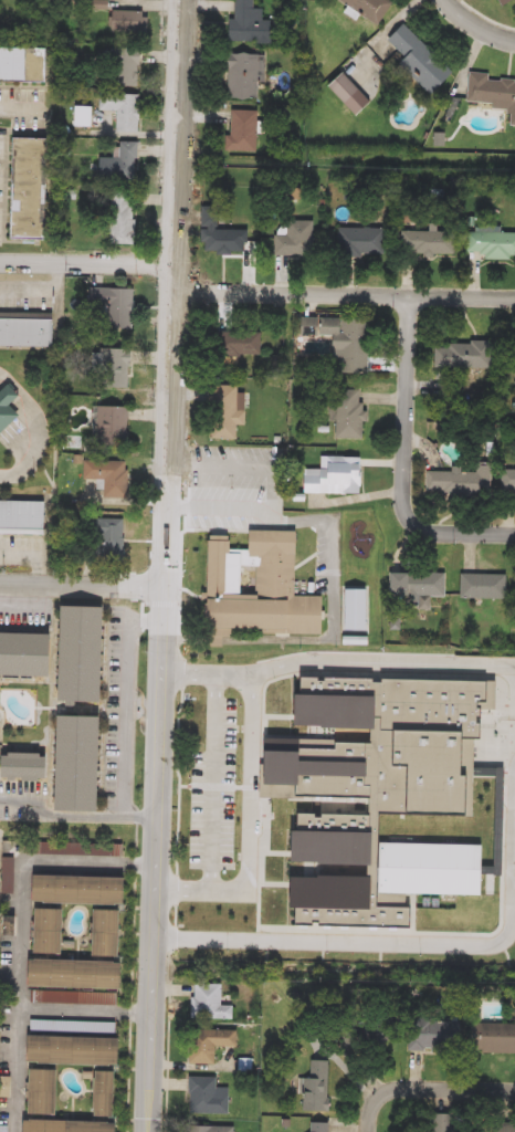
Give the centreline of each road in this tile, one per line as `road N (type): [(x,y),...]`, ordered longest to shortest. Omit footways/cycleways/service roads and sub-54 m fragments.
road 1 (tertiary): [(153,1131),(184,0)]
road 2 (residential): [(514,297),(176,290)]
road 3 (residential): [(514,536),(431,532),(408,512),(409,296)]
road 4 (residential): [(177,259),(0,257)]
road 5 (residential): [(168,593),(0,588)]
road 6 (residential): [(376,1102),(395,1088),(514,1086)]

